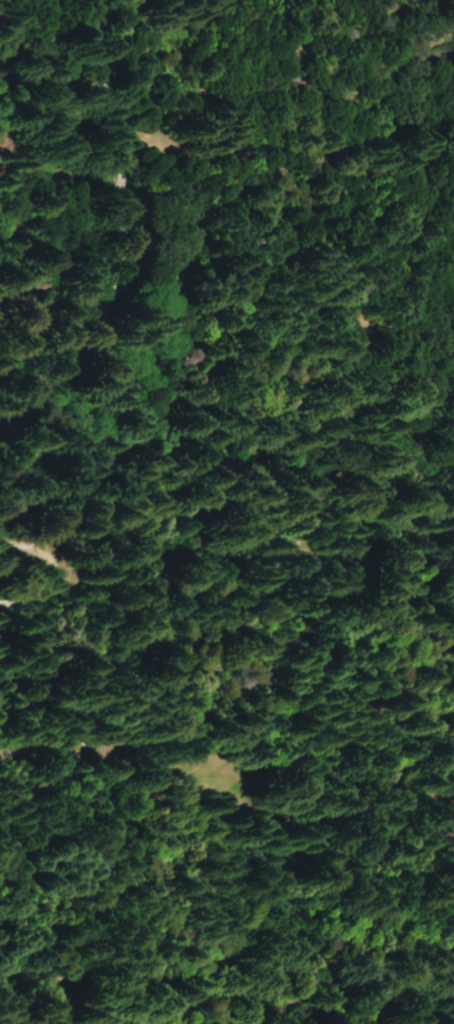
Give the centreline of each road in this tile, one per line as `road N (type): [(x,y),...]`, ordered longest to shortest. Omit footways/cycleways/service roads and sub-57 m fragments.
road 1 (track): [(127,141),(218,162),(278,151),(329,235),(356,318),(453,337)]
road 2 (tertiary): [(88,357),(114,312),(136,220),(100,0)]
road 3 (track): [(453,790),(108,754)]

